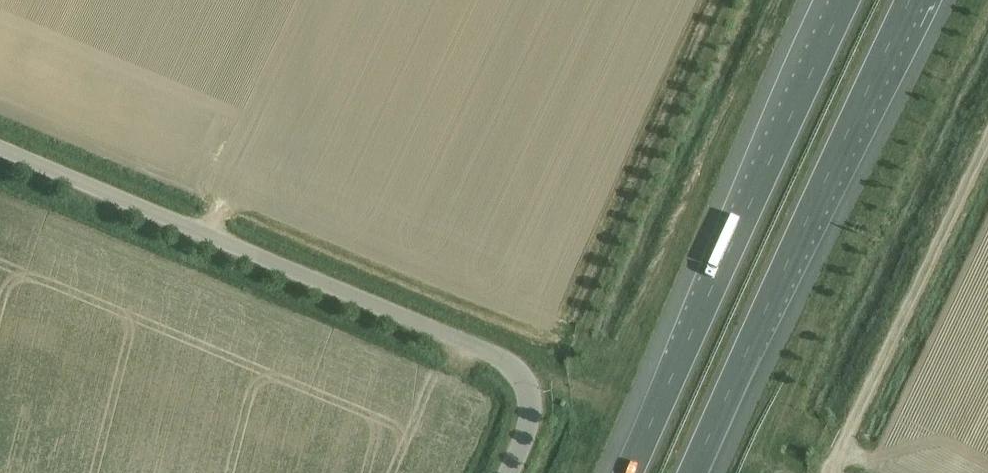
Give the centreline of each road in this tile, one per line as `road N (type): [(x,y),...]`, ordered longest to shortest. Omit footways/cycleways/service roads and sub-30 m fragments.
road 1 (unclassified): [(508,472),(531,398),(530,380),(502,356),(0,149)]
road 2 (motorway): [(849,0),(628,472)]
road 3 (motorway): [(695,472),(914,0)]
road 4 (track): [(833,472),(987,145)]

